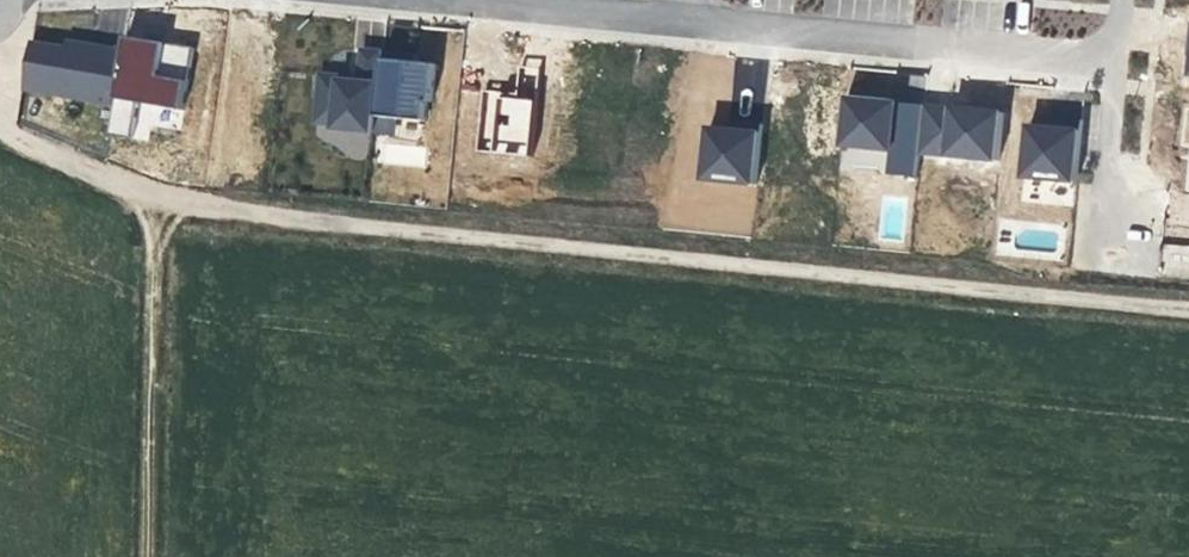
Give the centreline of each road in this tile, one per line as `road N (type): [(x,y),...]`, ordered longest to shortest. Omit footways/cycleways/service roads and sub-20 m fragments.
road 1 (track): [(1188,311),(154,202),(0,138)]
road 2 (track): [(0,126),(154,202),(149,556)]
road 3 (residential): [(1115,60),(681,21)]
road 4 (residential): [(681,21),(463,0)]
road 5 (residential): [(1115,60),(1098,245)]

